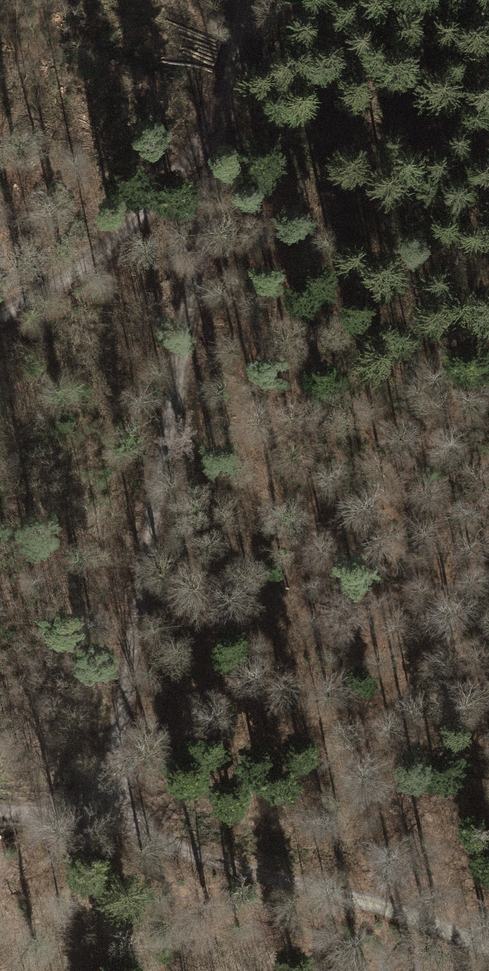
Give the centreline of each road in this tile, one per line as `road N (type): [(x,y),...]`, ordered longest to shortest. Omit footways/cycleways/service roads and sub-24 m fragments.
road 1 (track): [(244,0),(102,824)]
road 2 (track): [(0,809),(129,831),(488,948)]
road 3 (track): [(222,114),(176,179),(113,240),(0,316)]

